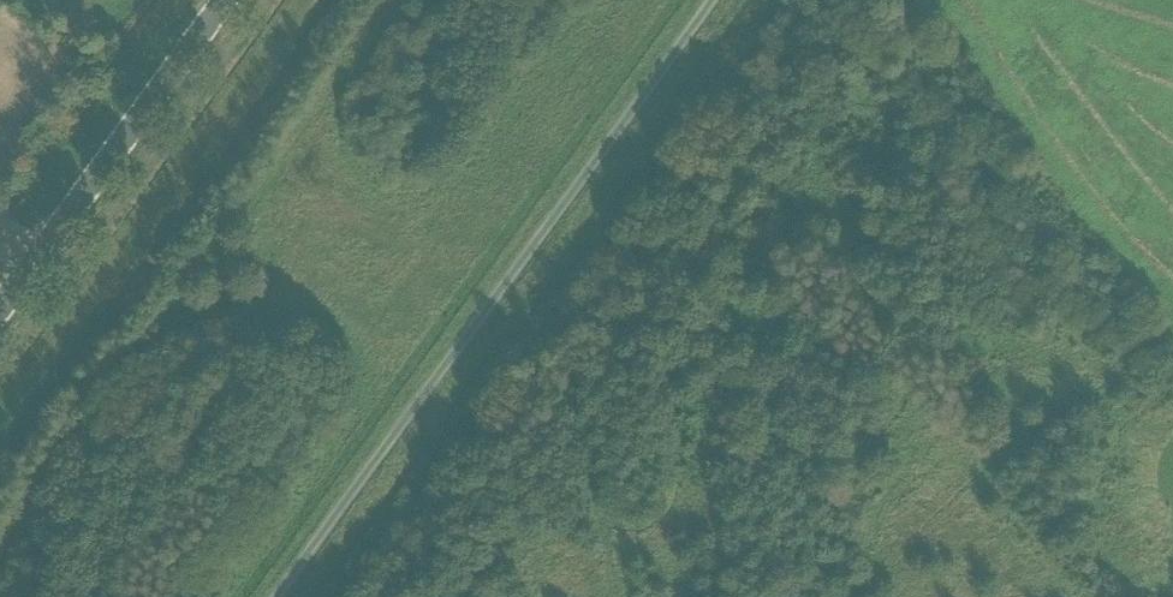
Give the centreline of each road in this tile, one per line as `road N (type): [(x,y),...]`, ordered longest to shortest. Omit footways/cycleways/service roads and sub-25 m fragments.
road 1 (track): [(301,0),(0,411)]
road 2 (tertiary): [(0,310),(227,0)]

